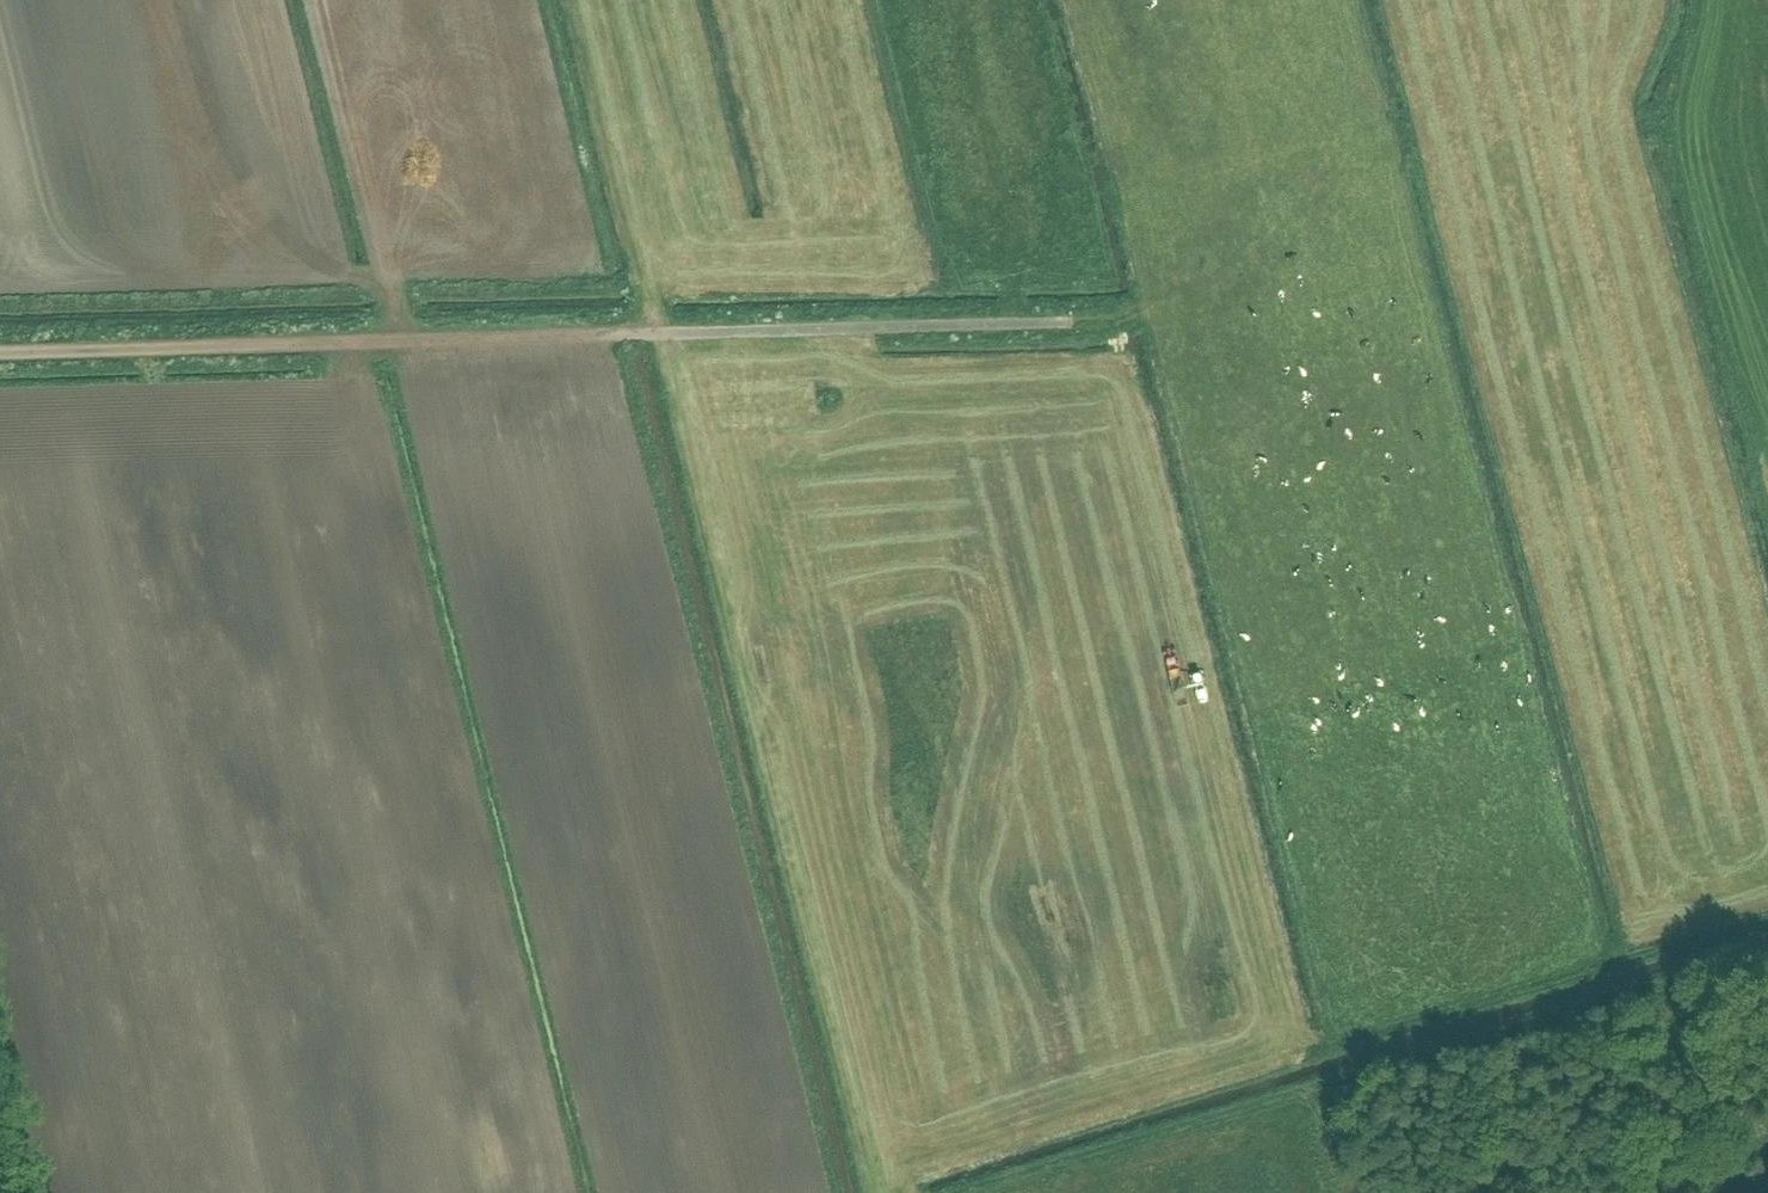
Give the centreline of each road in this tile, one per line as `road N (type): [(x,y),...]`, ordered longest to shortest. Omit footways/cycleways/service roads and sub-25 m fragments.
road 1 (unclassified): [(0,353),(1062,324)]

